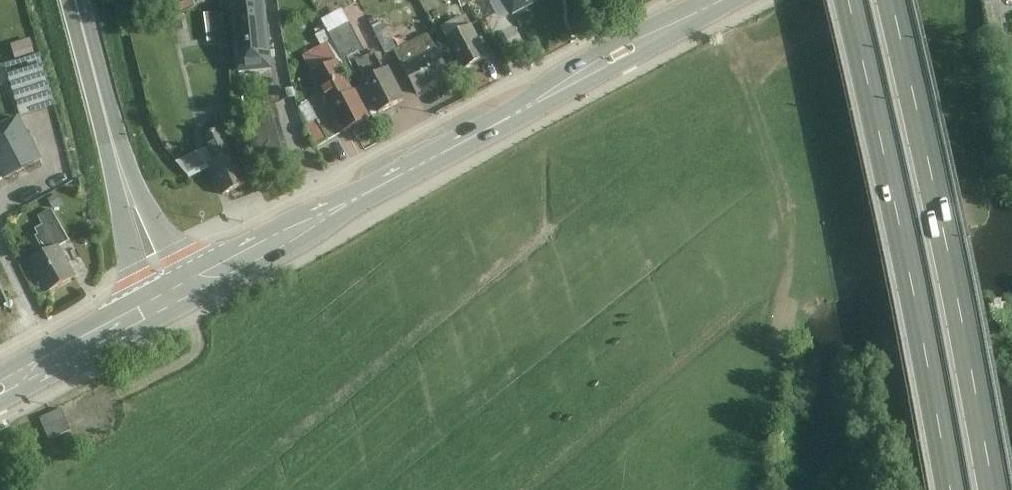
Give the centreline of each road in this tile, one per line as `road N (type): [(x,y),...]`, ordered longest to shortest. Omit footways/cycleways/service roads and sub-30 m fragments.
road 1 (tertiary): [(720,0),(281,241)]
road 2 (motorway): [(853,0),(923,303),(956,489)]
road 3 (motorway): [(999,489),(897,0)]
road 4 (motorway): [(126,181),(78,0)]
road 5 (tertiary): [(142,316),(0,392)]
road 6 (motorway): [(281,241),(146,212)]
road 7 (motorway): [(126,181),(142,316)]

